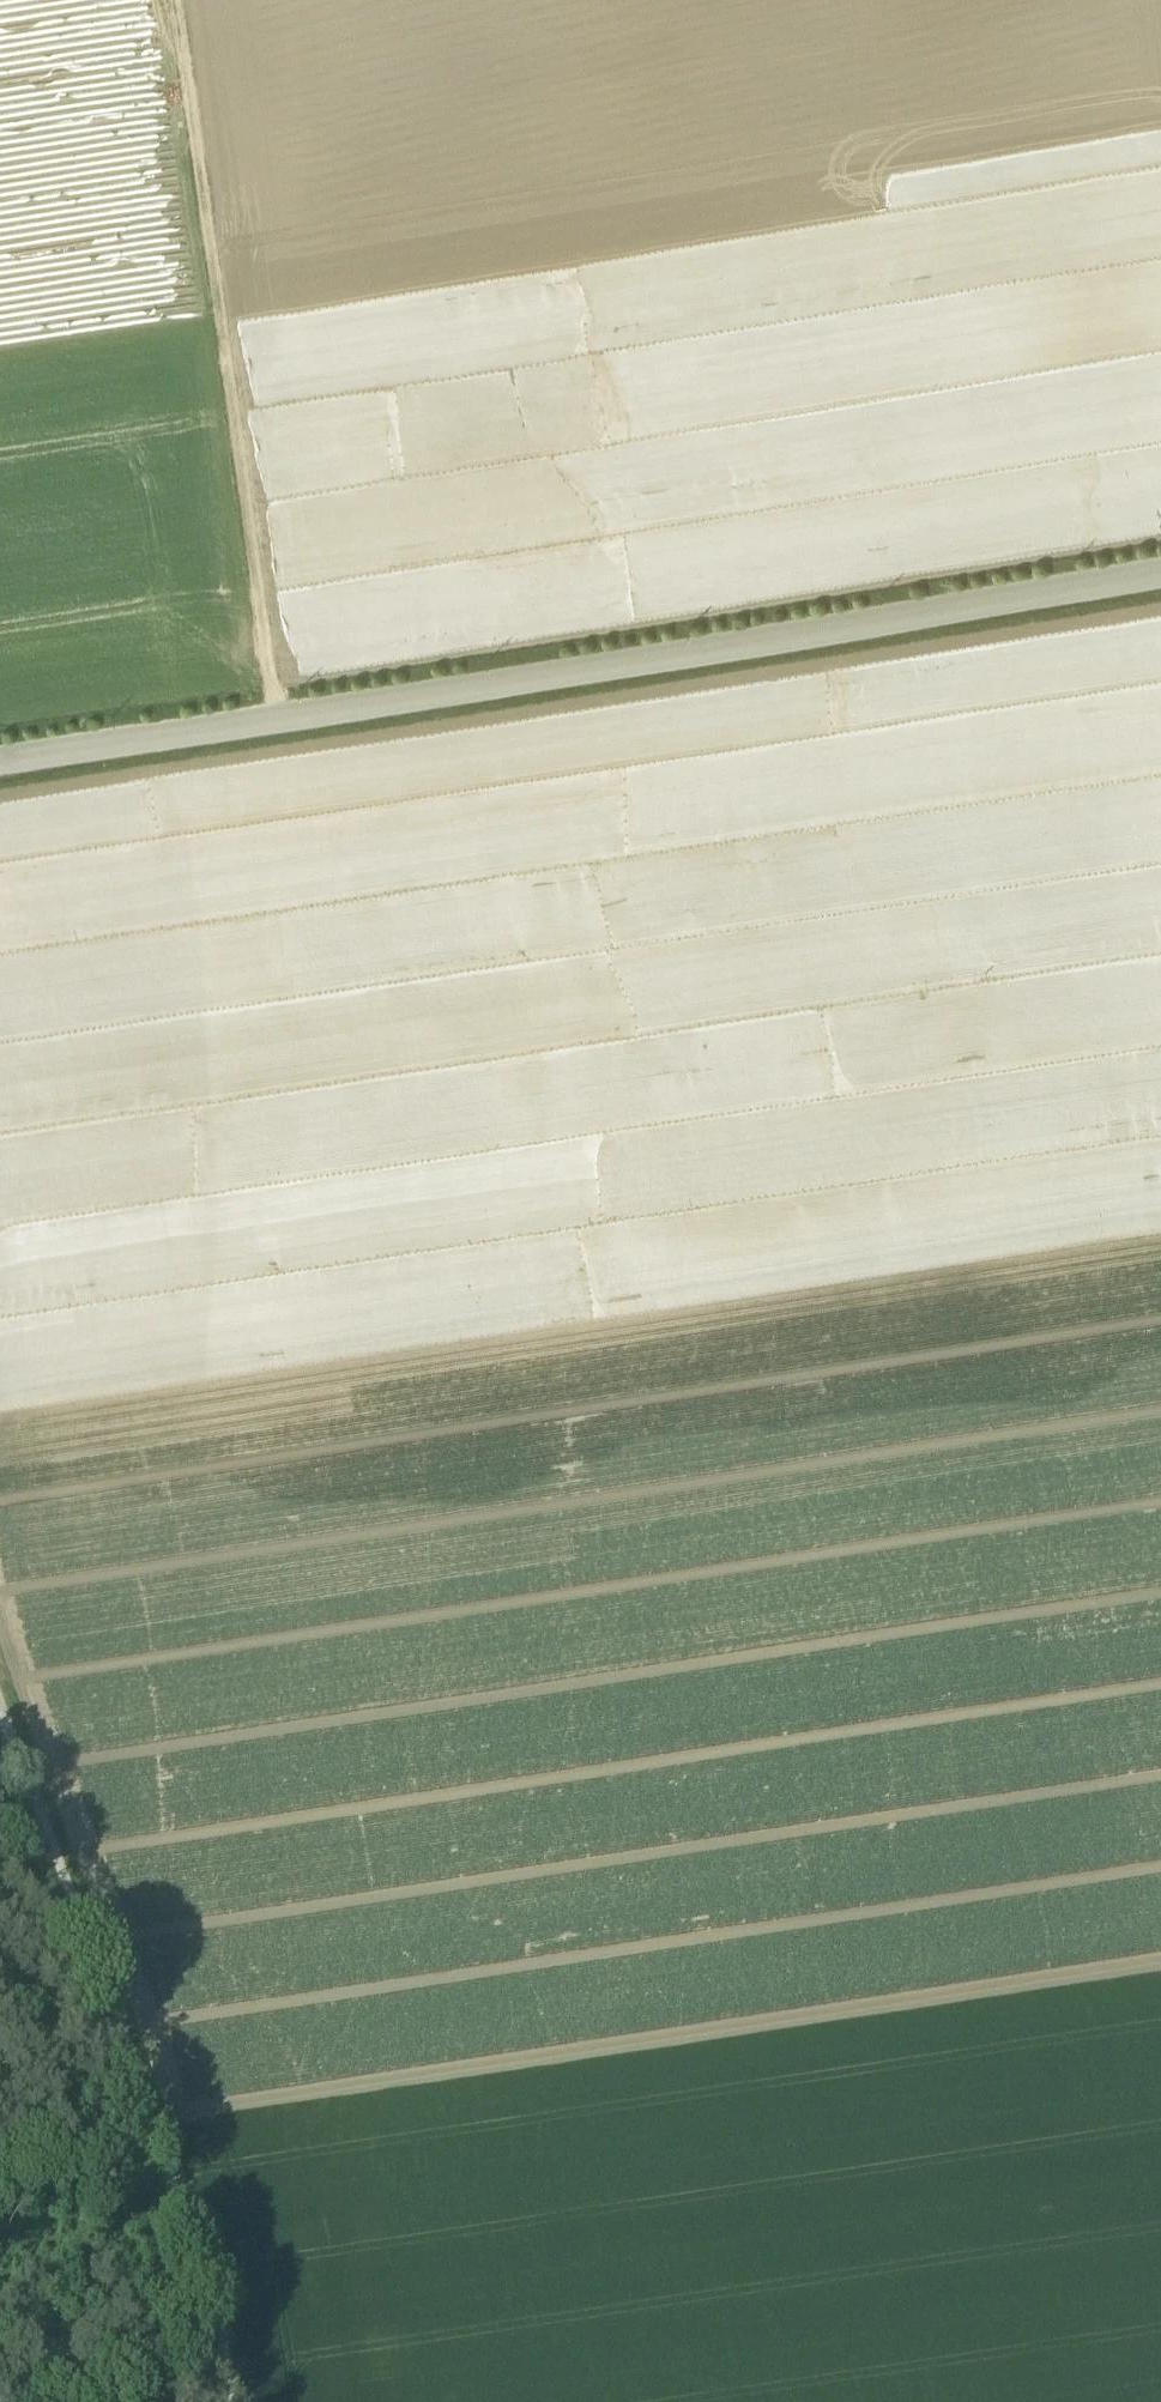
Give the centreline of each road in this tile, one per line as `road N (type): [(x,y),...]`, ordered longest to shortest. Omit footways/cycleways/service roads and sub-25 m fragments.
road 1 (residential): [(1160,567),(0,759)]
road 2 (track): [(179,0),(281,717)]
road 3 (track): [(0,1710),(161,2145)]
road 4 (track): [(161,2145),(225,2333),(232,2401)]
road 5 (track): [(161,2145),(0,2211)]

